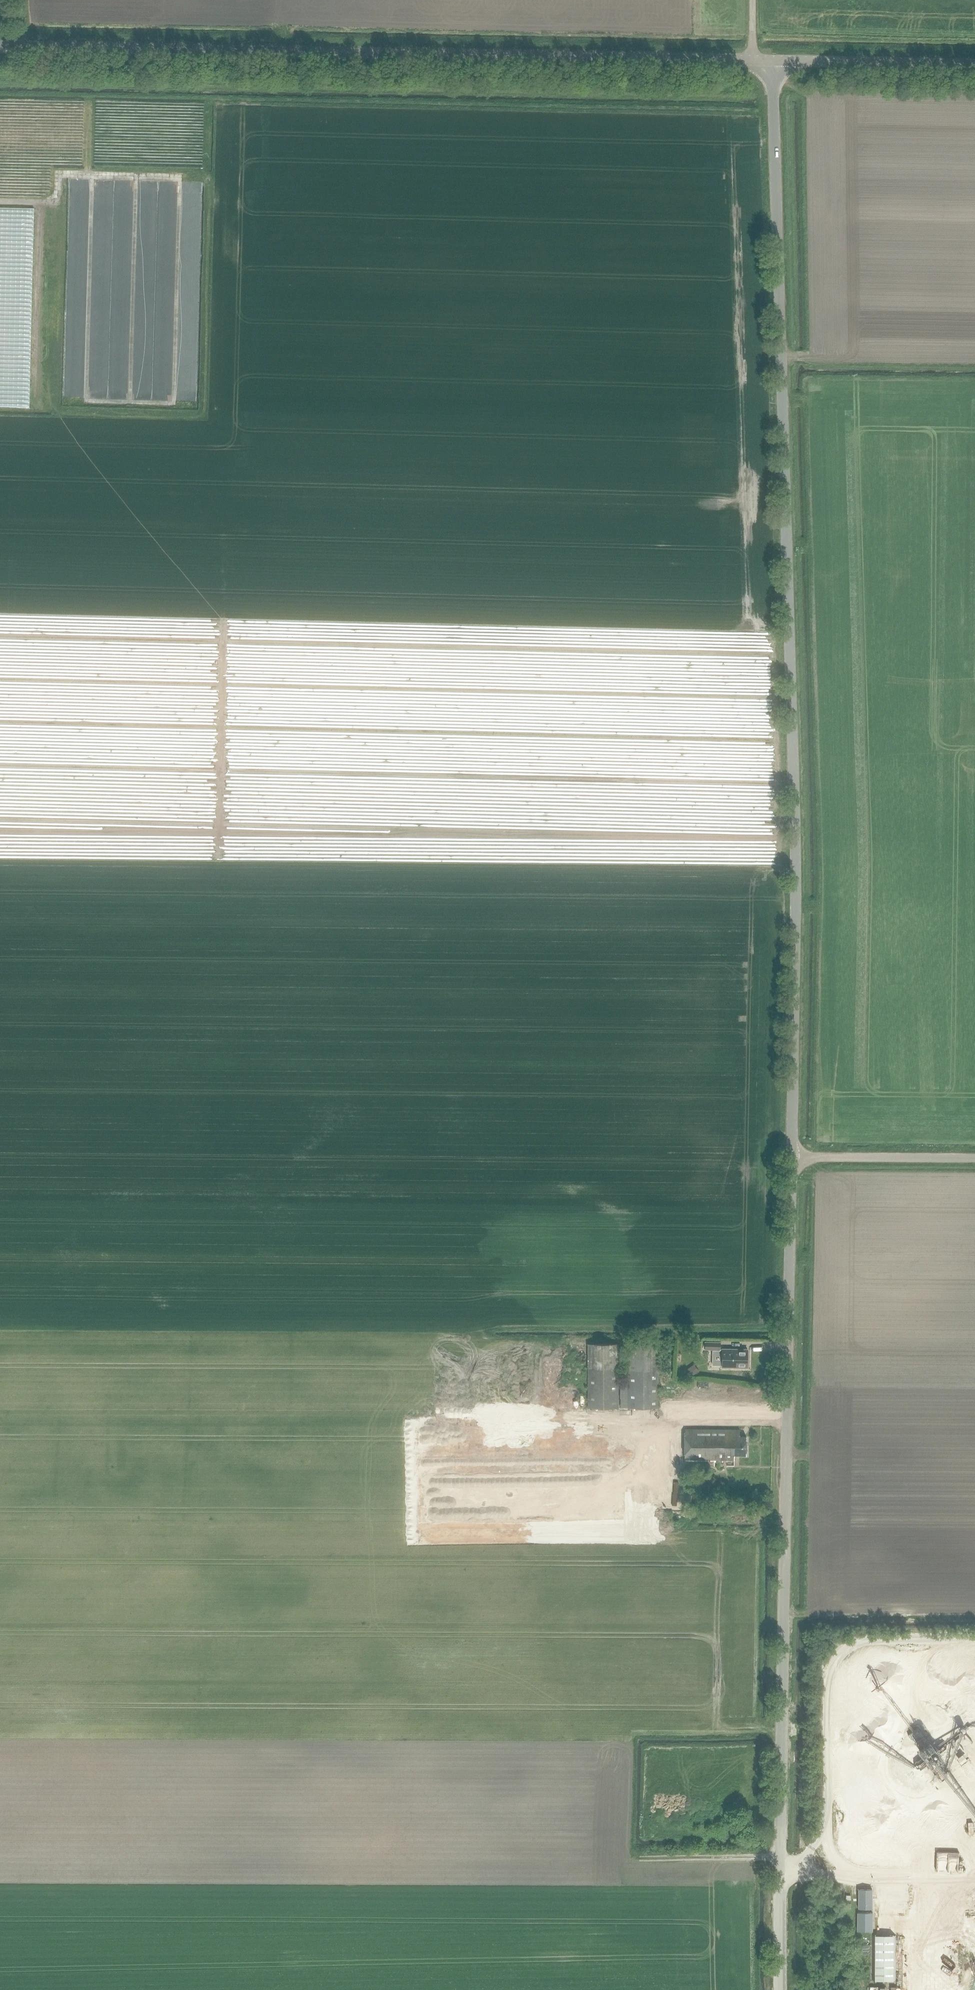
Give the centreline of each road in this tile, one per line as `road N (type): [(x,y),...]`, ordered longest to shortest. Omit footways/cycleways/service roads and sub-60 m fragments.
road 1 (unclassified): [(779,1989),(790,878),(772,61)]
road 2 (tertiary): [(751,61),(19,47)]
road 3 (tertiary): [(974,65),(772,61)]

